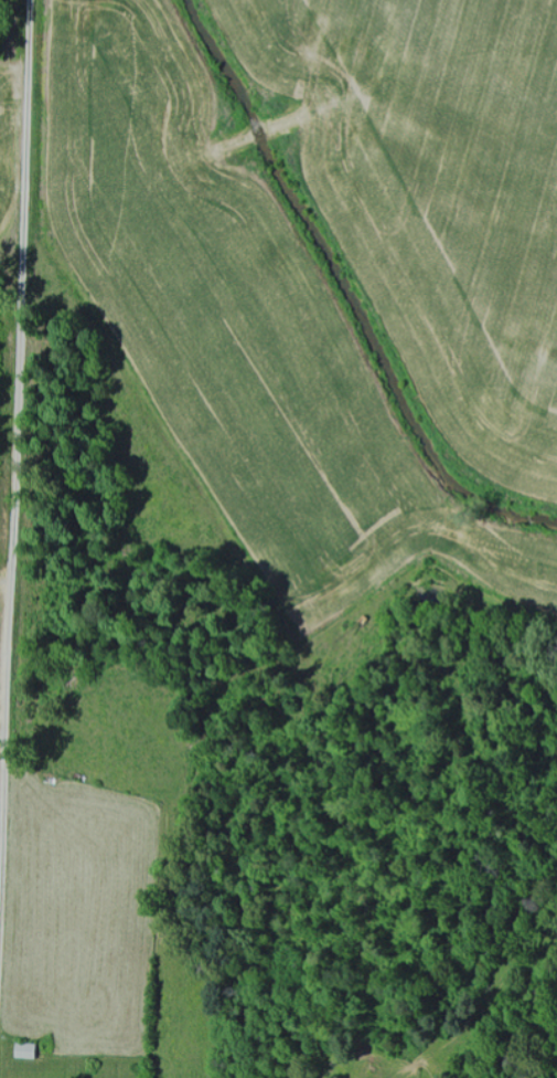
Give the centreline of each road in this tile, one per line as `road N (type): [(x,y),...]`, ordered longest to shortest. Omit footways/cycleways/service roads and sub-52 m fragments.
road 1 (residential): [(0,421),(19,0)]

